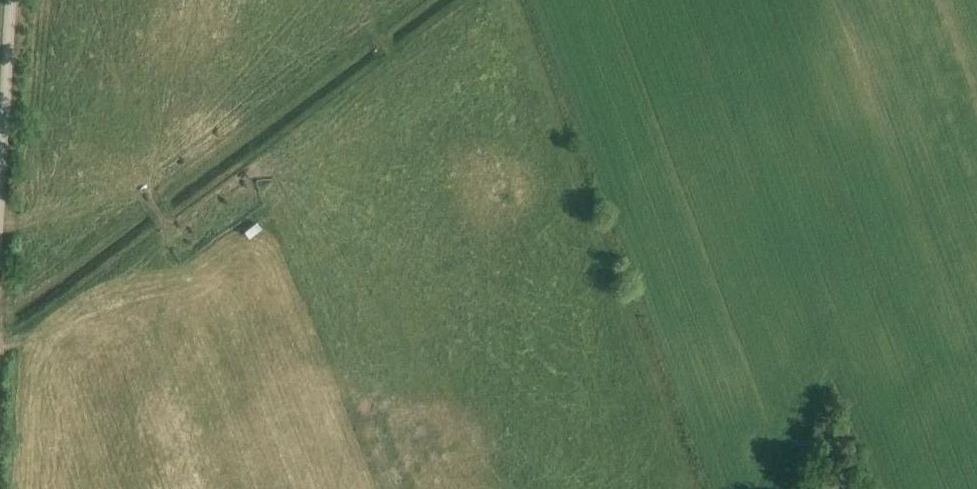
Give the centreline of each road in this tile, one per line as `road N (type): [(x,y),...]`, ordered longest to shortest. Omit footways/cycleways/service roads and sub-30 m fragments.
road 1 (unclassified): [(0,166),(10,0)]

